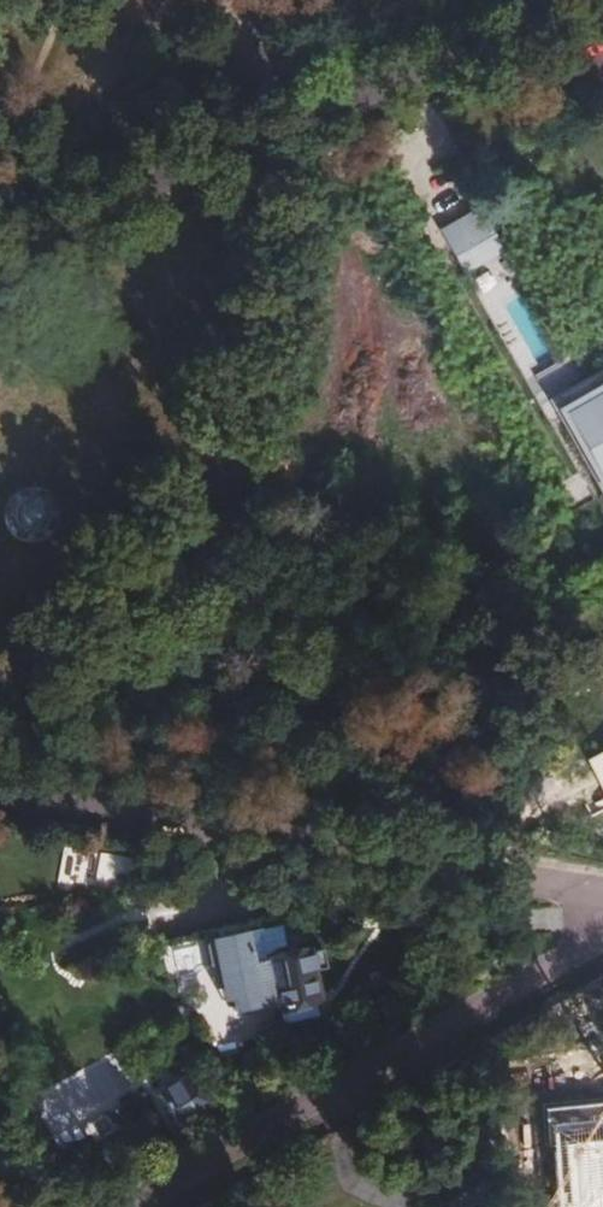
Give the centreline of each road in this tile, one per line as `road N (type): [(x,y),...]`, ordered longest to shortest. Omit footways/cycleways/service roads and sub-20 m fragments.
road 1 (residential): [(0,268),(323,109),(590,0)]
road 2 (residential): [(0,796),(602,896)]
road 3 (residential): [(140,1206),(602,941)]

